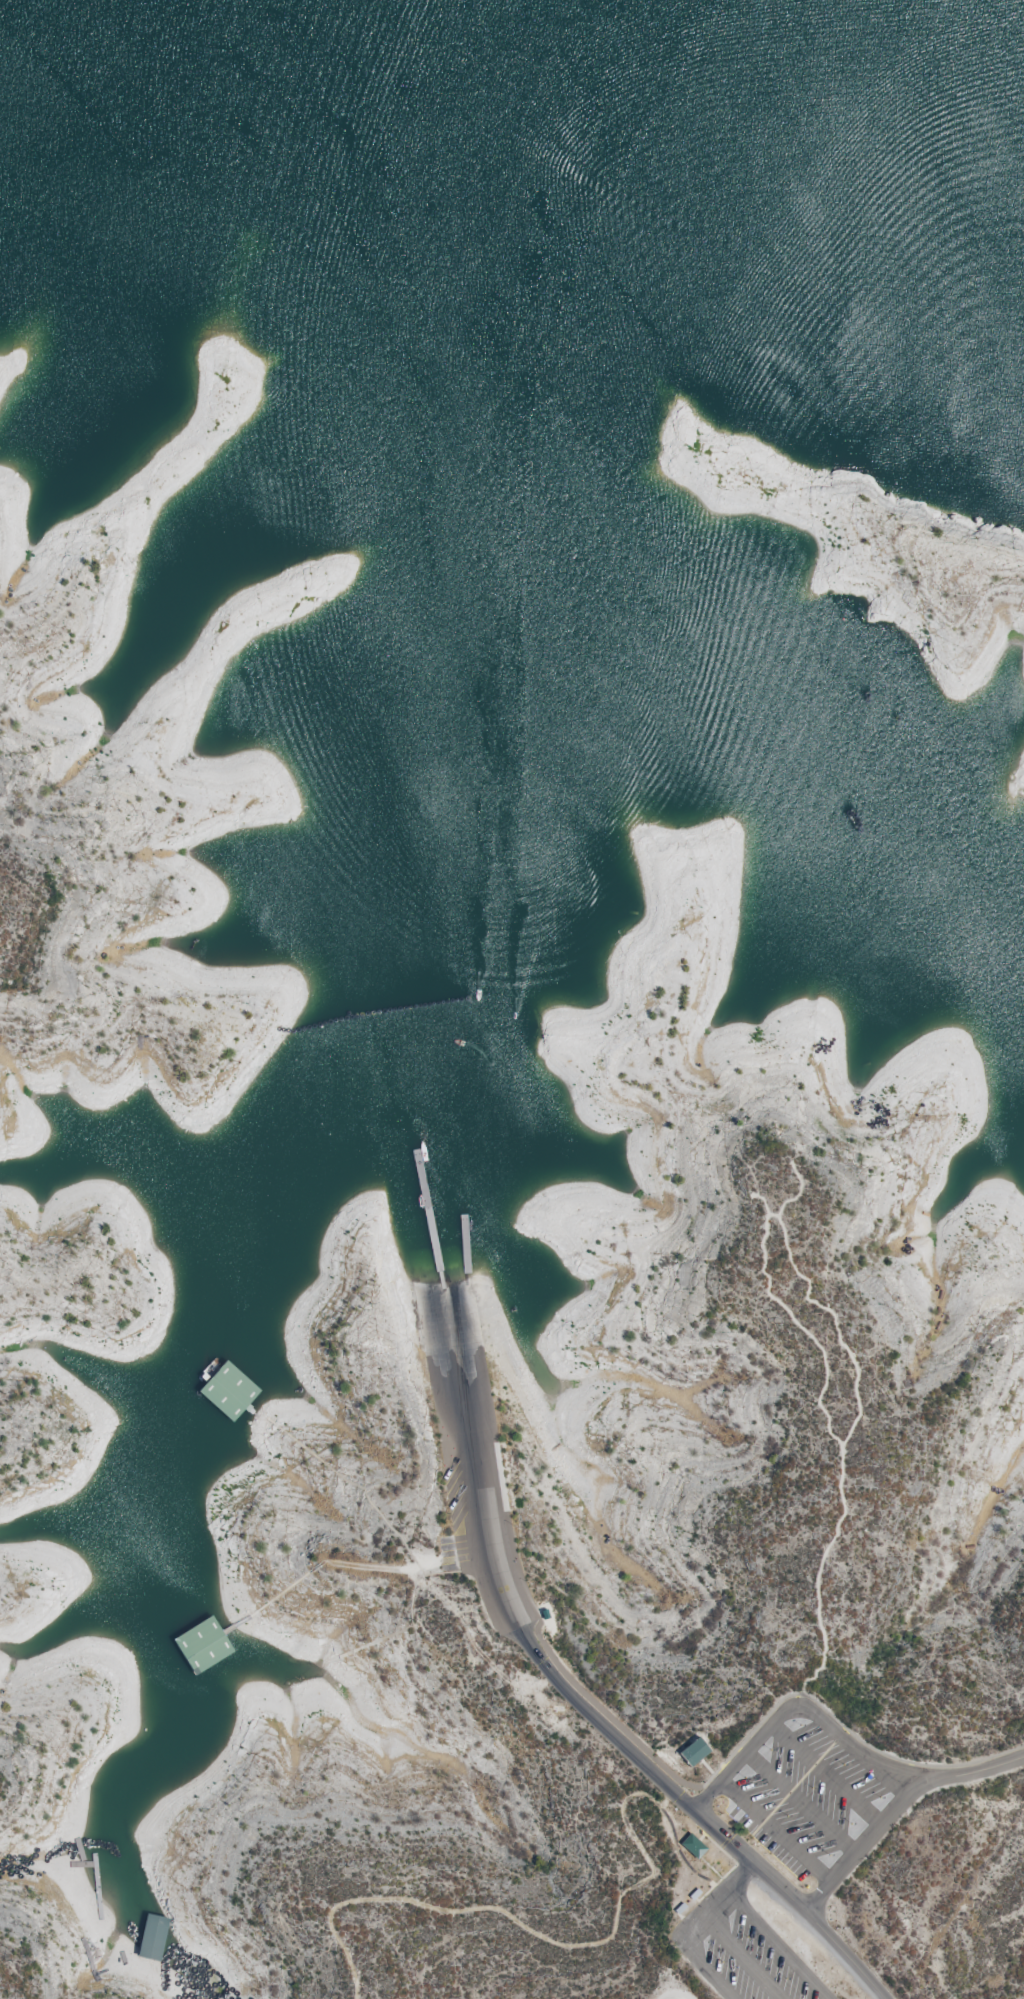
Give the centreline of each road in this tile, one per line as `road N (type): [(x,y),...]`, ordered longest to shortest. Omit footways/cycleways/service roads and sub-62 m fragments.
road 1 (residential): [(487,1496),(511,1599),(551,1670),(808,1911),(886,1998)]
road 2 (residential): [(1023,1756),(916,1792),(808,1911)]

